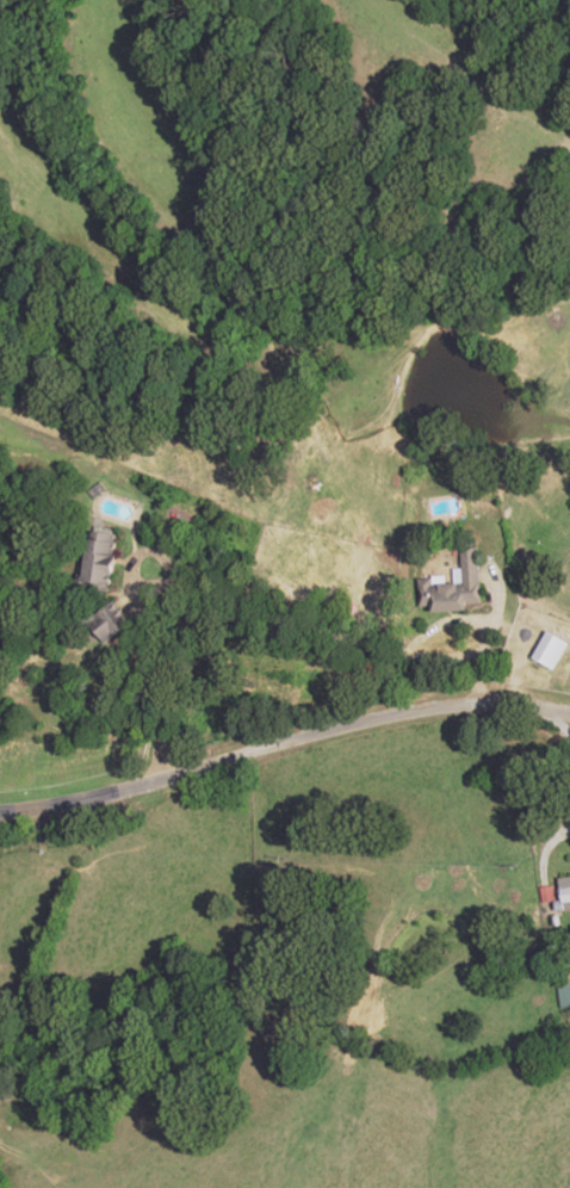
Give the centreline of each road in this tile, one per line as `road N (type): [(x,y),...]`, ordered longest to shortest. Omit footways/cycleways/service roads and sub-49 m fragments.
road 1 (residential): [(0,803),(165,772),(425,703),(535,692),(569,700)]

